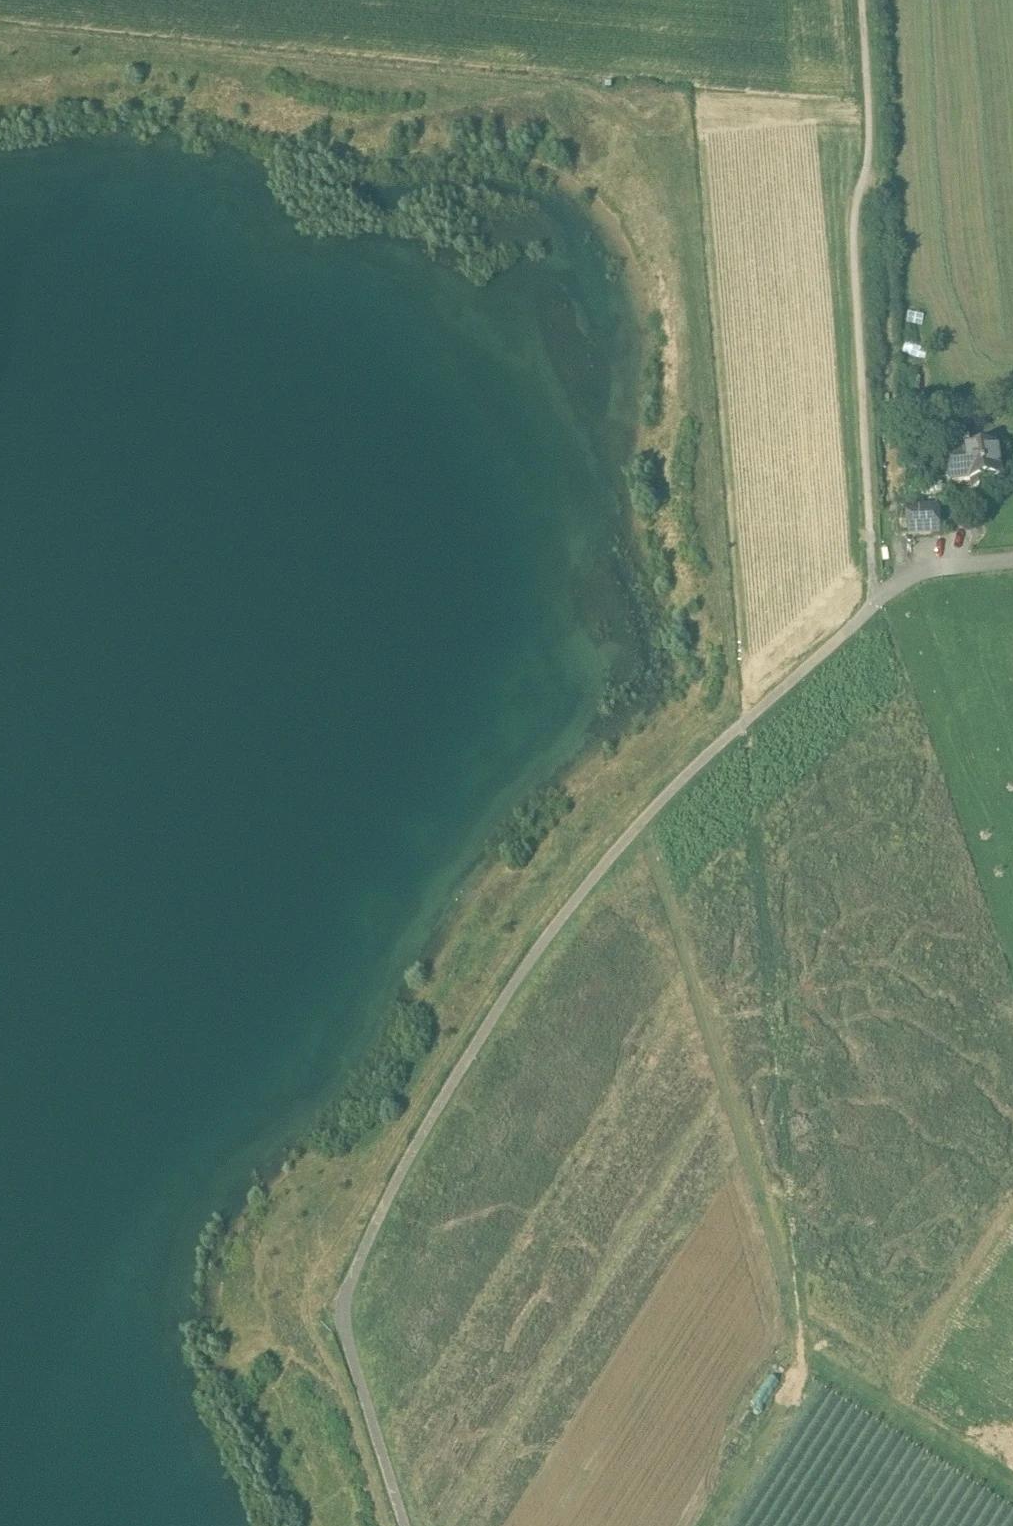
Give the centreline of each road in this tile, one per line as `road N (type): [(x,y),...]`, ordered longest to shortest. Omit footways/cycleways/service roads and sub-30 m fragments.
road 1 (track): [(410,1525),(341,1298),(392,1168),(515,965),(680,781),(878,604)]

